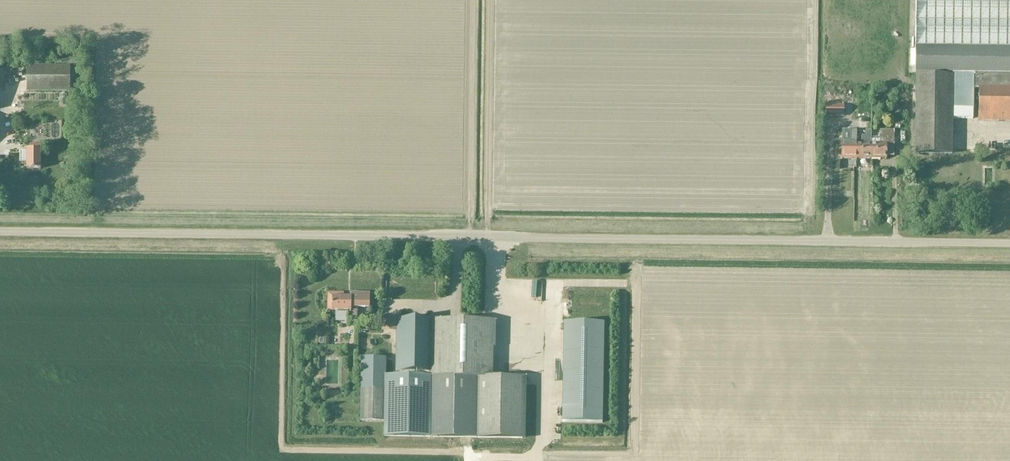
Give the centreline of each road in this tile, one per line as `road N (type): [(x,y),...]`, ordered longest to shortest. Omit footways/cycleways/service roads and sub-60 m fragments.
road 1 (unclassified): [(1009,244),(0,232)]

